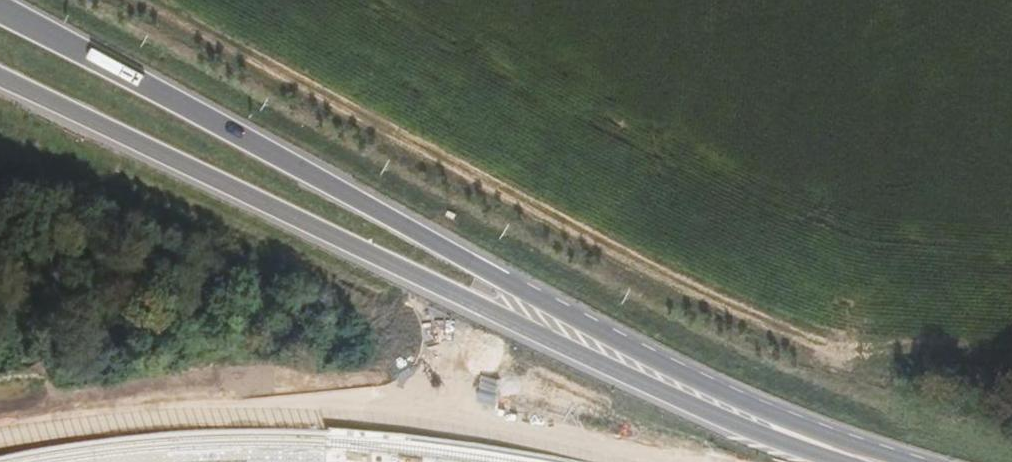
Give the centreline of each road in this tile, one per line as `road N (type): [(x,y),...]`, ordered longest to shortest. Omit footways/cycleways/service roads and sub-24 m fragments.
road 1 (primary): [(855,455),(0,7)]
road 2 (primary): [(0,88),(488,323),(855,455)]
road 3 (track): [(196,0),(881,302)]

